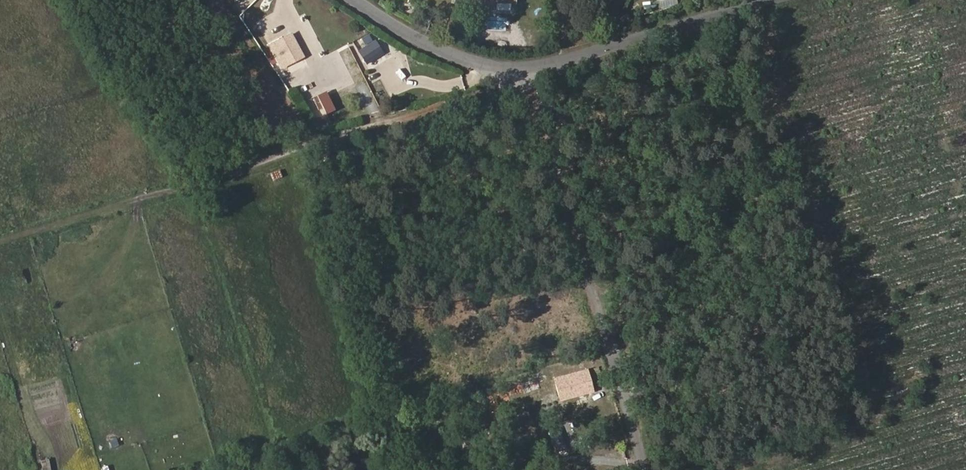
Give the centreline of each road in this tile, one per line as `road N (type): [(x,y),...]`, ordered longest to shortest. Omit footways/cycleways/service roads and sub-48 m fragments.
road 1 (track): [(521,75),(0,224)]
road 2 (residential): [(648,469),(521,75)]
road 3 (residential): [(759,0),(521,75)]
road 4 (residential): [(355,0),(441,52),(521,75)]

